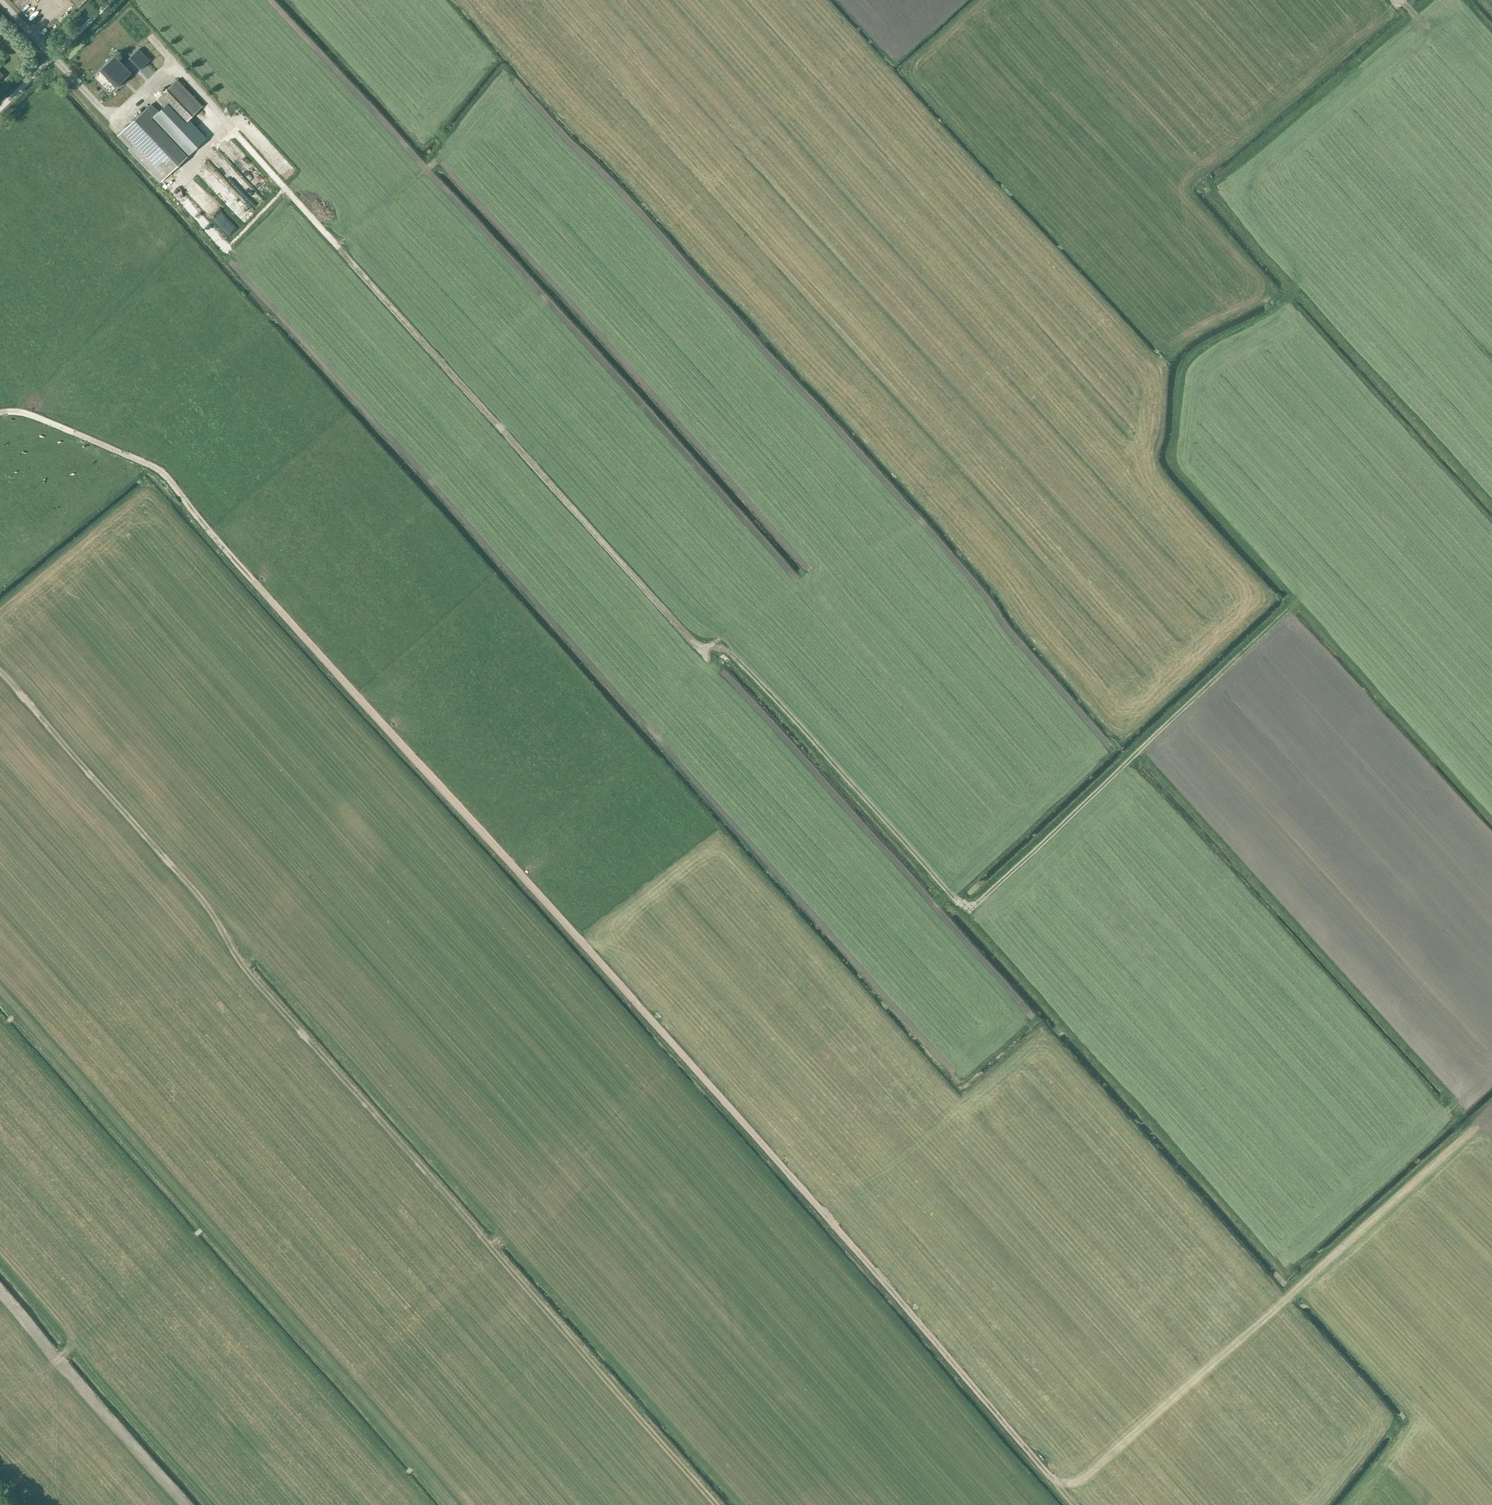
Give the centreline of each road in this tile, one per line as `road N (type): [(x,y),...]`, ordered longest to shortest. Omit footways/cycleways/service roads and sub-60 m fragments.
road 1 (track): [(174,66),(700,649),(719,643),(780,702),(968,909),(1300,596),(1293,565),(1201,465),(1191,426),(1196,384),(1215,356),(1273,327),(1294,292),(1296,271),(1242,210),(1239,178),(1409,35),(1414,16),(1402,0)]

